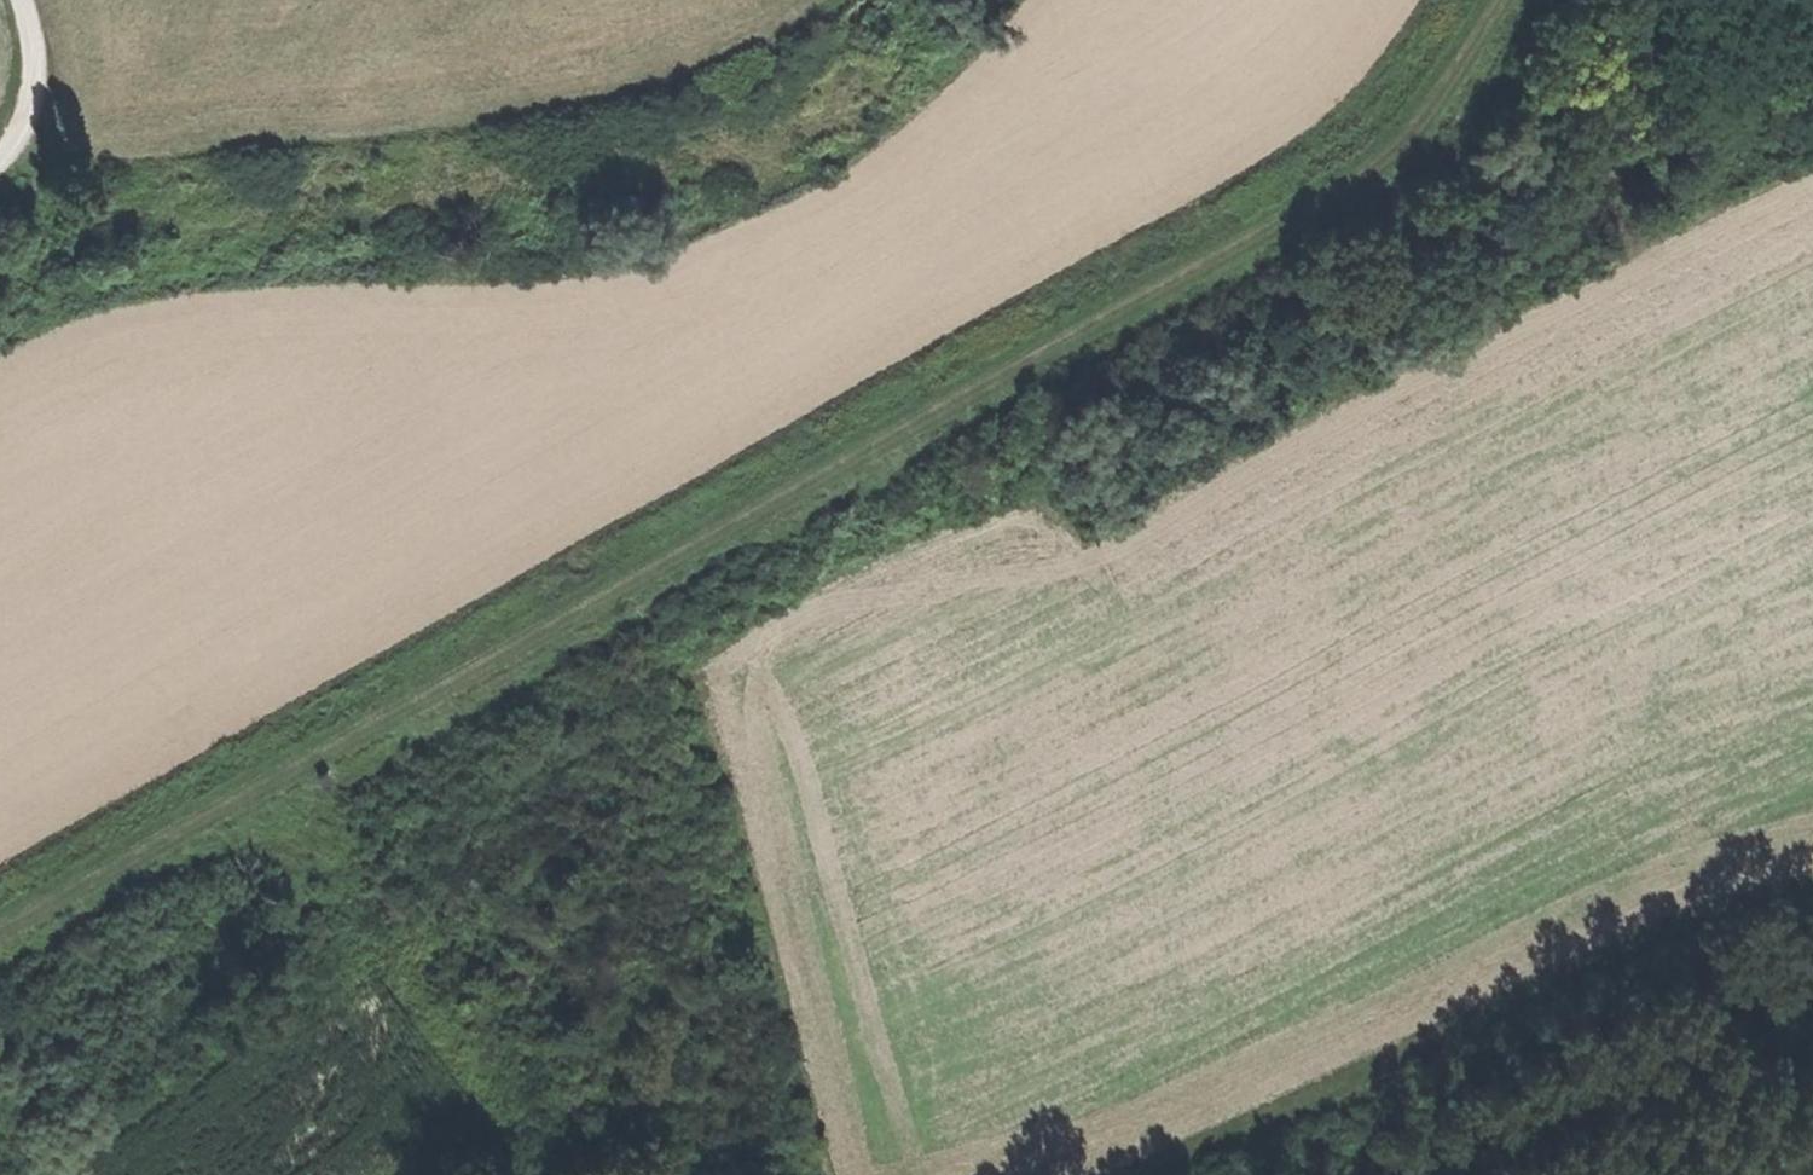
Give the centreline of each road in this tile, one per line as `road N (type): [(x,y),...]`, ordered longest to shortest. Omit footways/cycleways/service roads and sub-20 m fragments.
road 1 (track): [(0,934),(1349,182),(1411,131),(1499,0)]
road 2 (track): [(22,0),(33,23),(39,85),(19,137),(0,160)]

